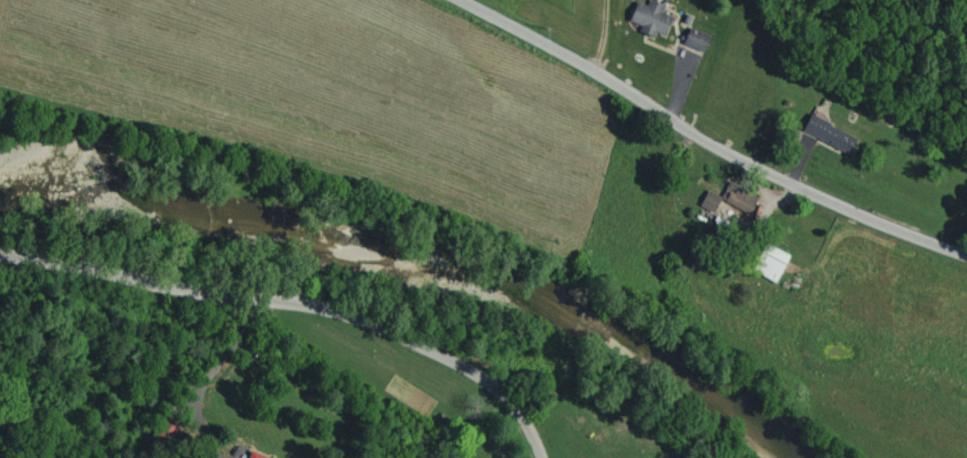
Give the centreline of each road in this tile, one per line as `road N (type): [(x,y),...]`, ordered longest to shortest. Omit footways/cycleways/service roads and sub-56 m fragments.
road 1 (residential): [(966,275),(853,230),(426,0)]
road 2 (residential): [(0,249),(357,319),(480,376),(509,399),(541,457)]

